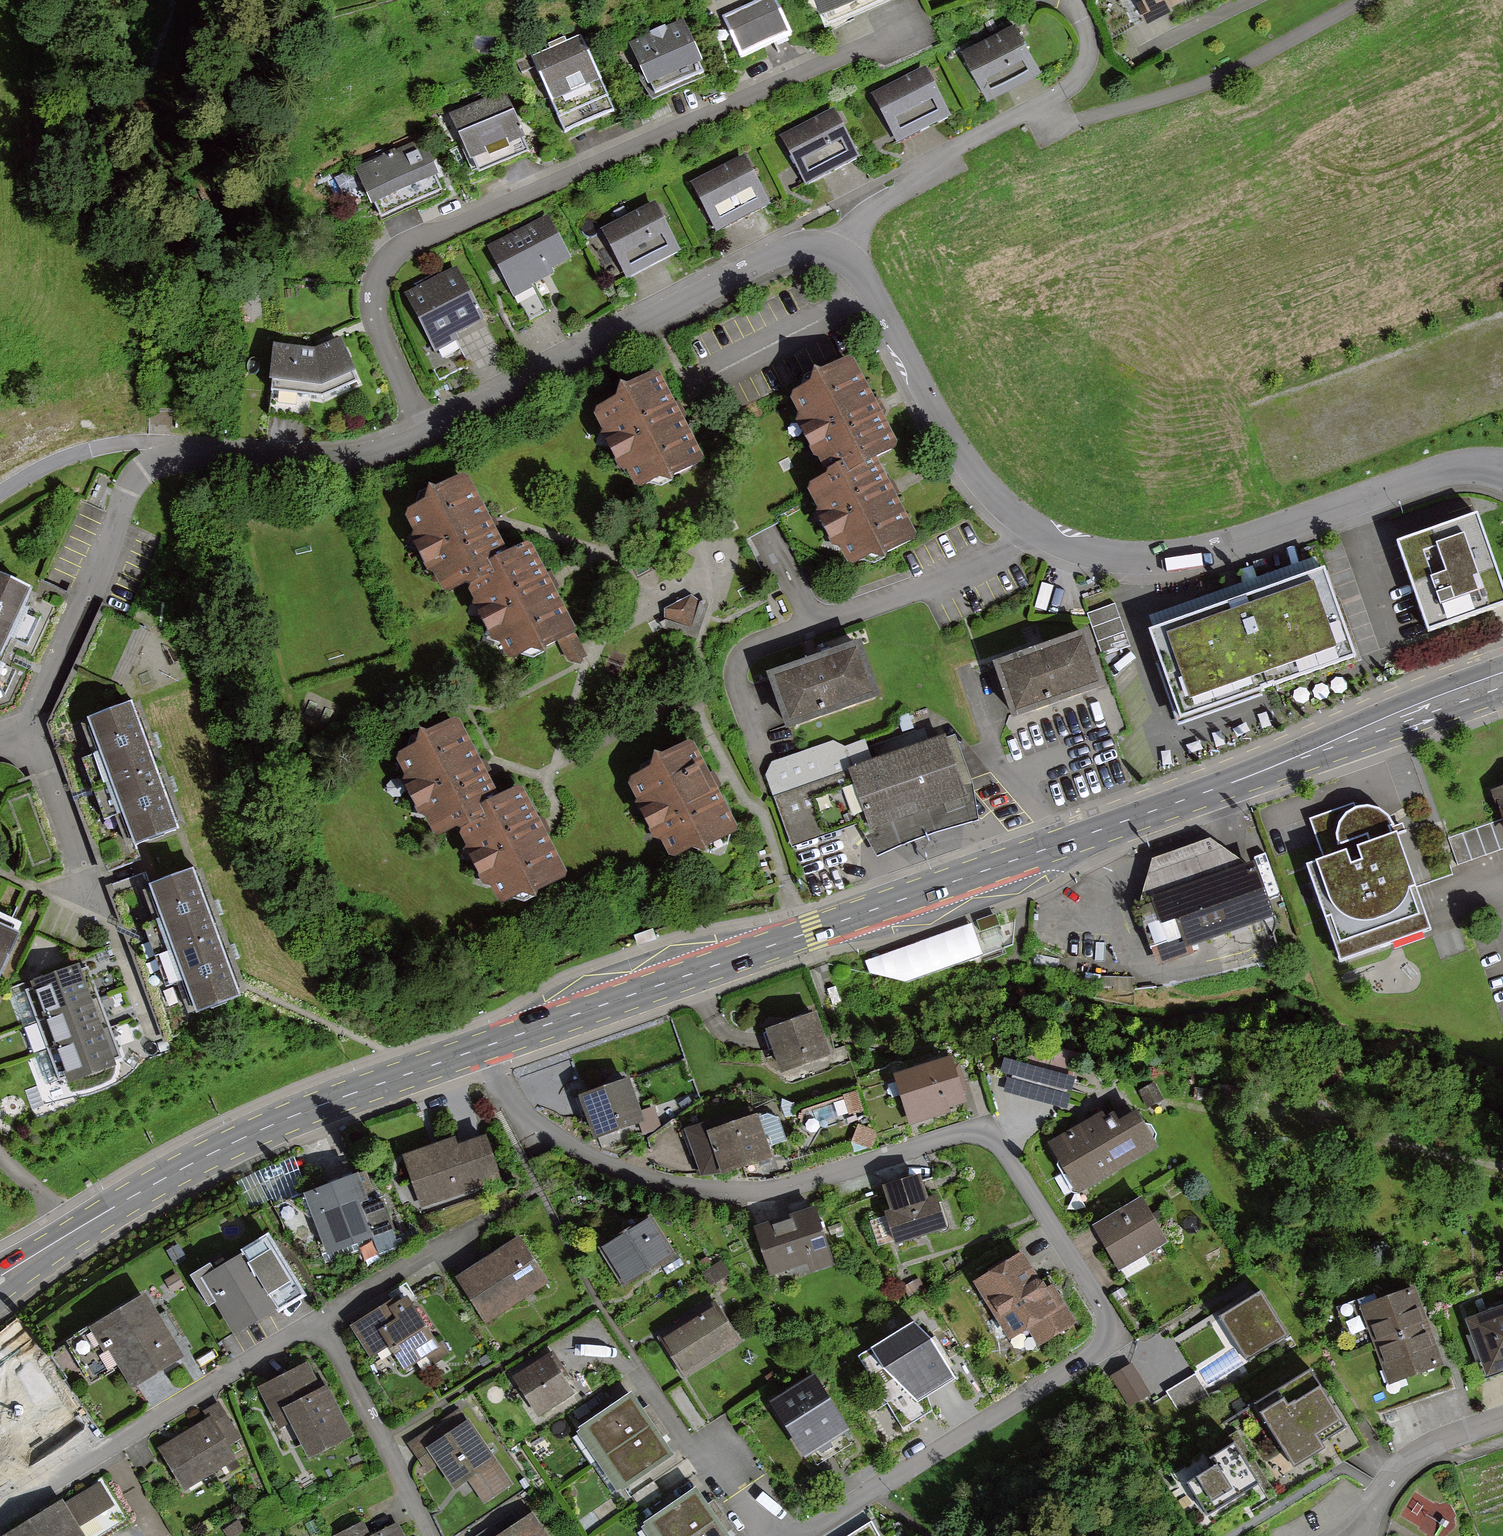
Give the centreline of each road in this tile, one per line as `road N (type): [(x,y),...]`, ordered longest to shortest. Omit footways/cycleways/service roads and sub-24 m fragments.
road 1 (residential): [(484,1048),(505,1095),(558,1139),(635,1175),(693,1189),(793,1186),(956,1135),(992,1135),(1098,1297),(1106,1323),(1087,1356),(819,1525),(773,1526),(743,1490)]
road 2 (primary): [(1502,680),(484,1048)]
road 3 (residential): [(425,429),(376,315),(380,266),(398,248),(911,23)]
road 4 (primary): [(484,1048),(228,1144),(0,1280)]
road 5 (residential): [(1502,467),(1451,466),(1185,554),(1097,553),(1035,529)]
road 6 (residential): [(835,249),(807,243),(775,253),(425,429)]
road 7 (residential): [(1035,529),(1004,553),(751,643),(732,673),(758,747)]
road 8 (residential): [(835,249),(954,149),(1074,82),(1089,61),(1078,0)]
road 9 (residential): [(0,1517),(321,1319)]
road 10 (residential): [(1035,529),(970,468),(856,262),(835,249)]
road 11 (residential): [(1502,1167),(1345,1129),(1201,1109)]
road 12 (residential): [(165,459),(123,494),(34,724)]
road 13 (residential): [(425,429),(346,454),(165,459)]
road 14 (residential): [(321,1319),(431,1535)]
road 15 (residential): [(34,724),(110,923)]
road 16 (residential): [(1502,1417),(1406,1460),(1340,1535)]
road 17 (residential): [(321,1319),(494,1216)]
road 18 (residential): [(0,496),(96,447),(152,442),(165,459)]

